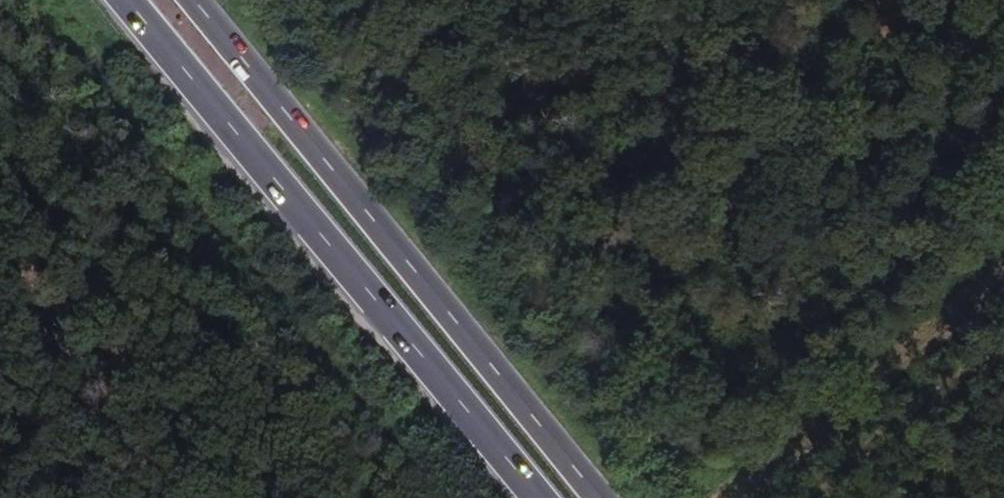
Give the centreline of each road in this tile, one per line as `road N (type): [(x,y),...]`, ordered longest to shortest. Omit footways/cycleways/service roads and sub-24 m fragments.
road 1 (primary): [(128,0),(538,497)]
road 2 (primary): [(594,497),(188,0)]
road 3 (track): [(1003,274),(724,497)]

